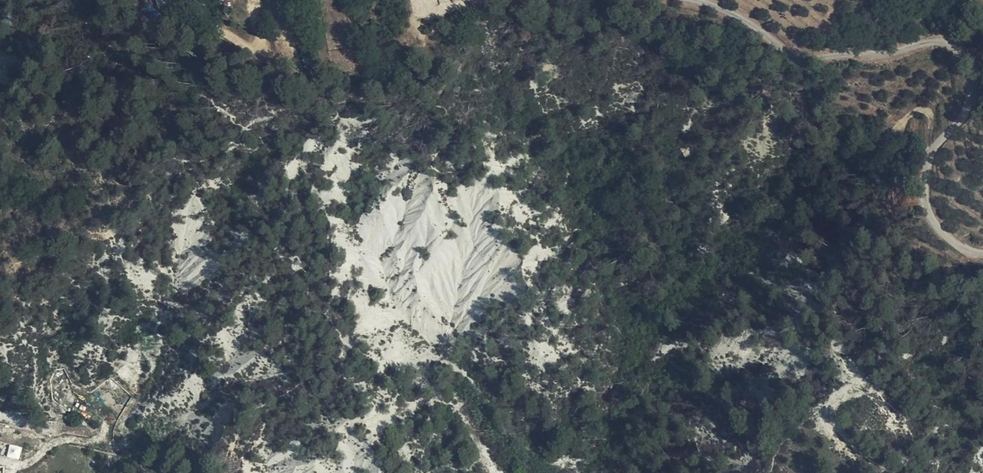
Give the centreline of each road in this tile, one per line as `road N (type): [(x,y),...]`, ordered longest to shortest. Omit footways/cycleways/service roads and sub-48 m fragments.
road 1 (residential): [(683,0),(729,8),(808,53),(940,42),(970,58),(976,102),(940,144),(931,188),(948,234),(982,250)]

